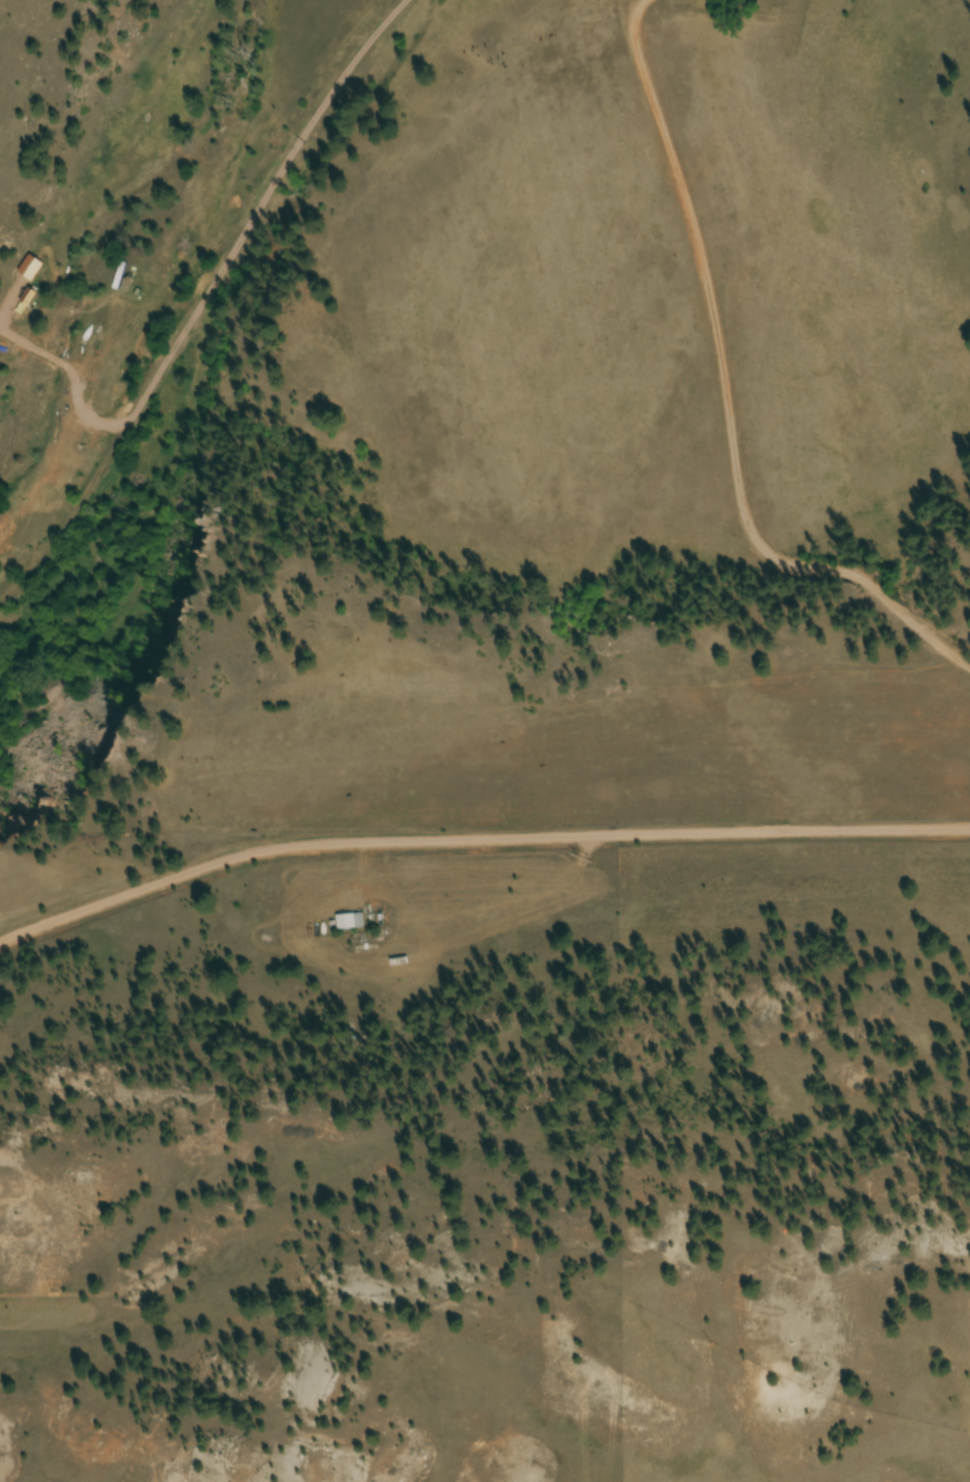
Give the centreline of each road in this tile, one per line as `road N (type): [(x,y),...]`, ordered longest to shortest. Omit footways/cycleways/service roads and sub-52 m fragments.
road 1 (residential): [(969,665),(851,567),(814,547),(773,541),(749,522),(713,304),(639,47),(638,12),(646,0)]

